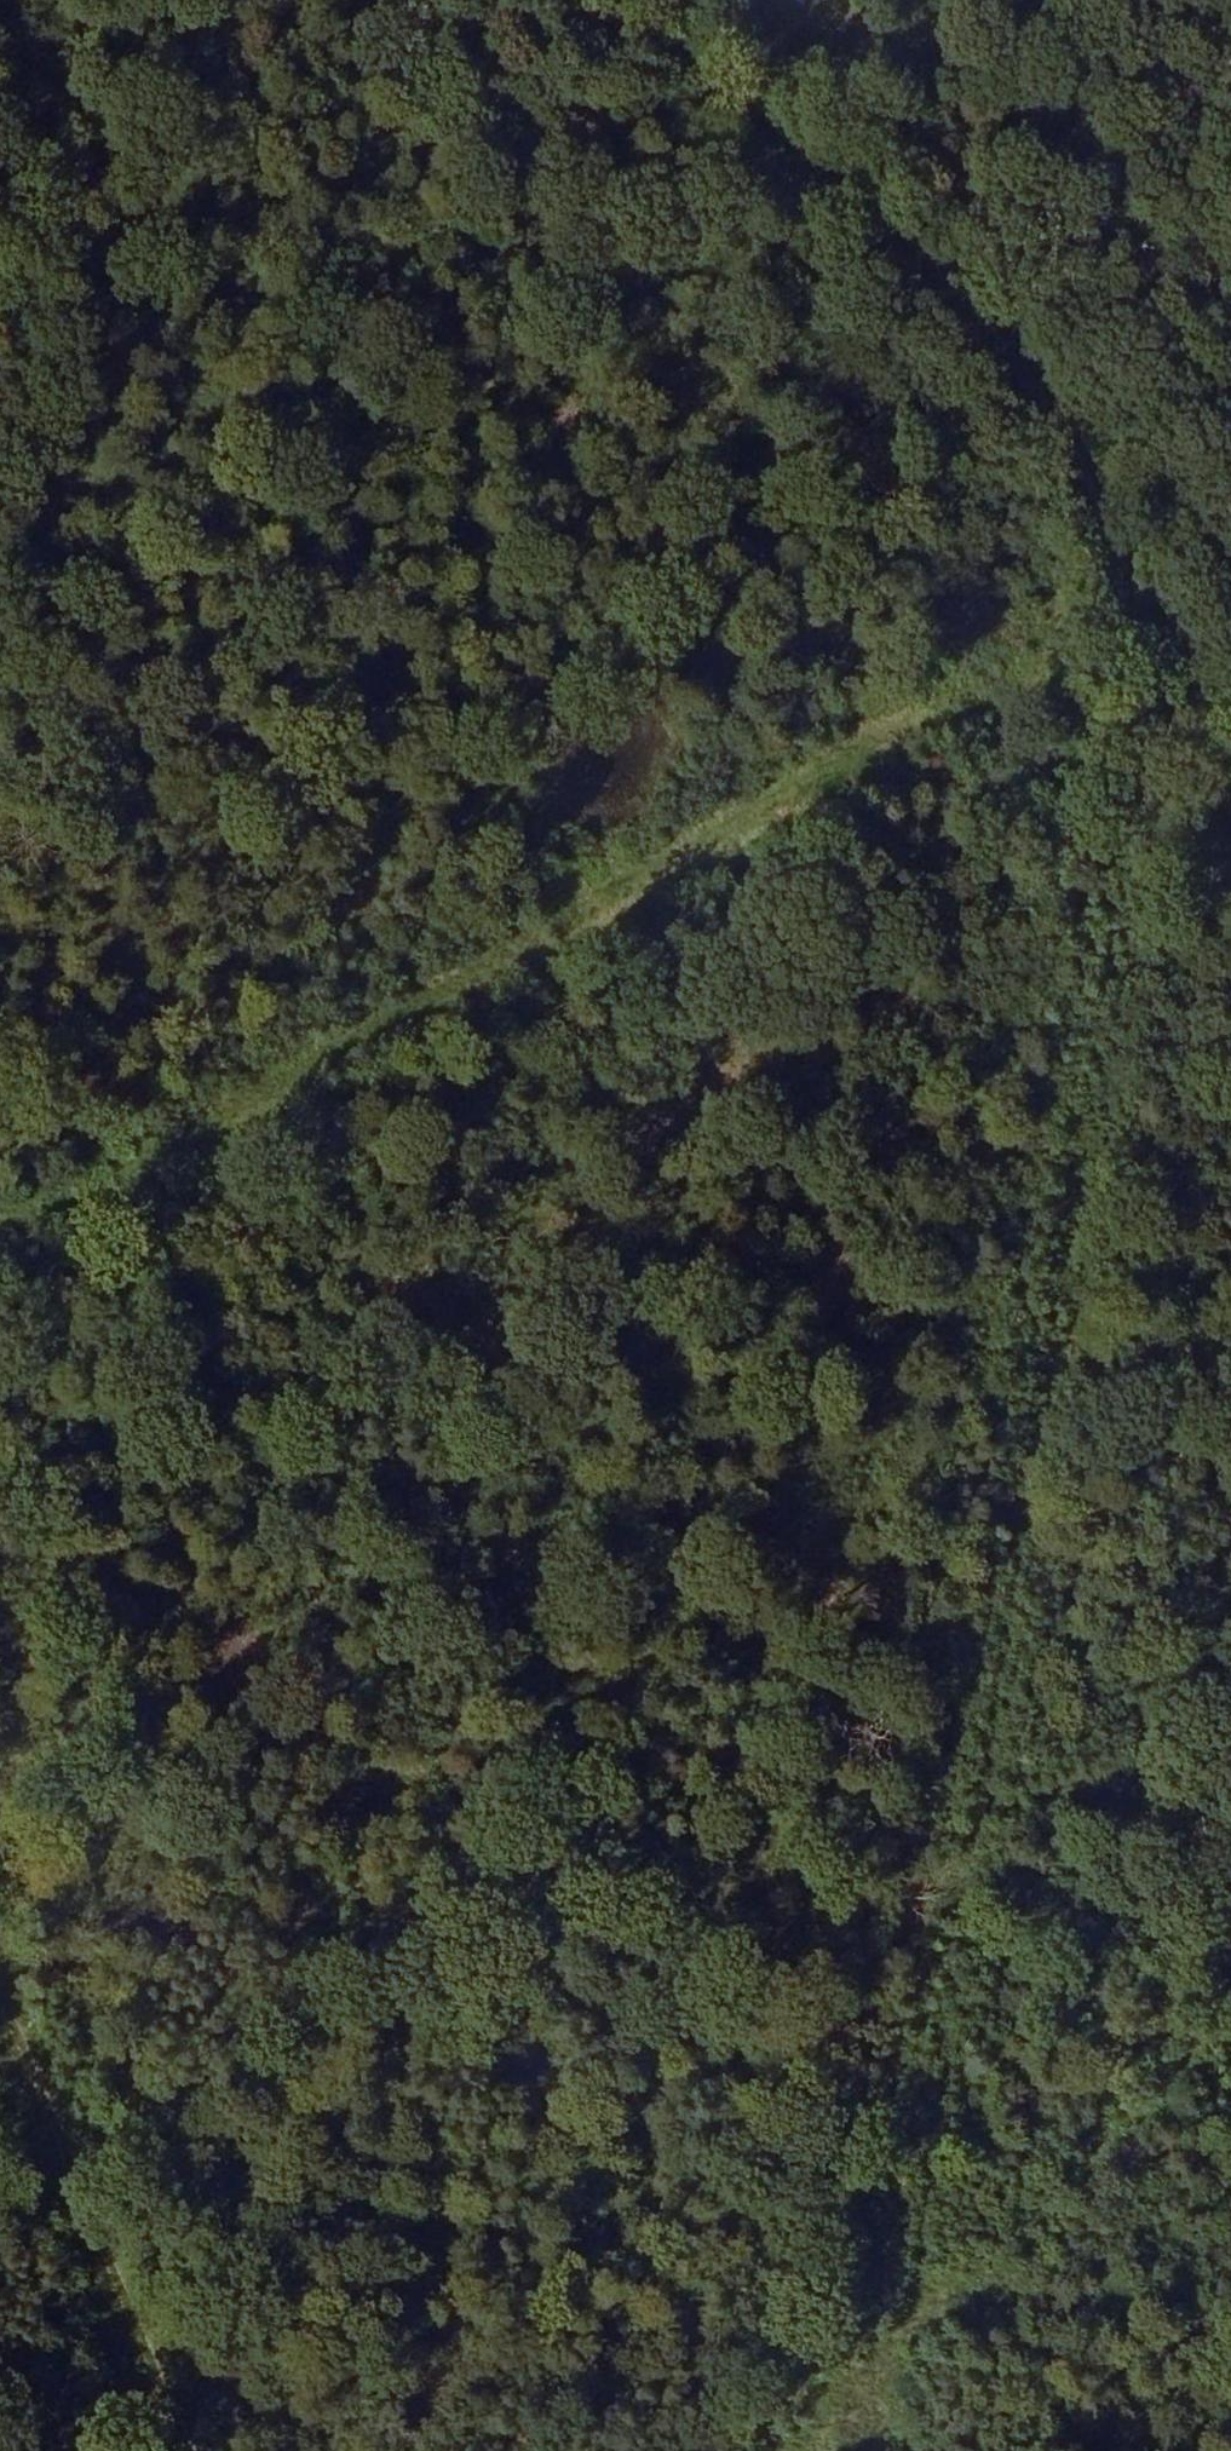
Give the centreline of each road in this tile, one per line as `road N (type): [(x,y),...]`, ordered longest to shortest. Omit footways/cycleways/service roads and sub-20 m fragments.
road 1 (track): [(474,0),(688,83),(849,199),(941,289),(1021,395),(1089,505),(1230,827)]

